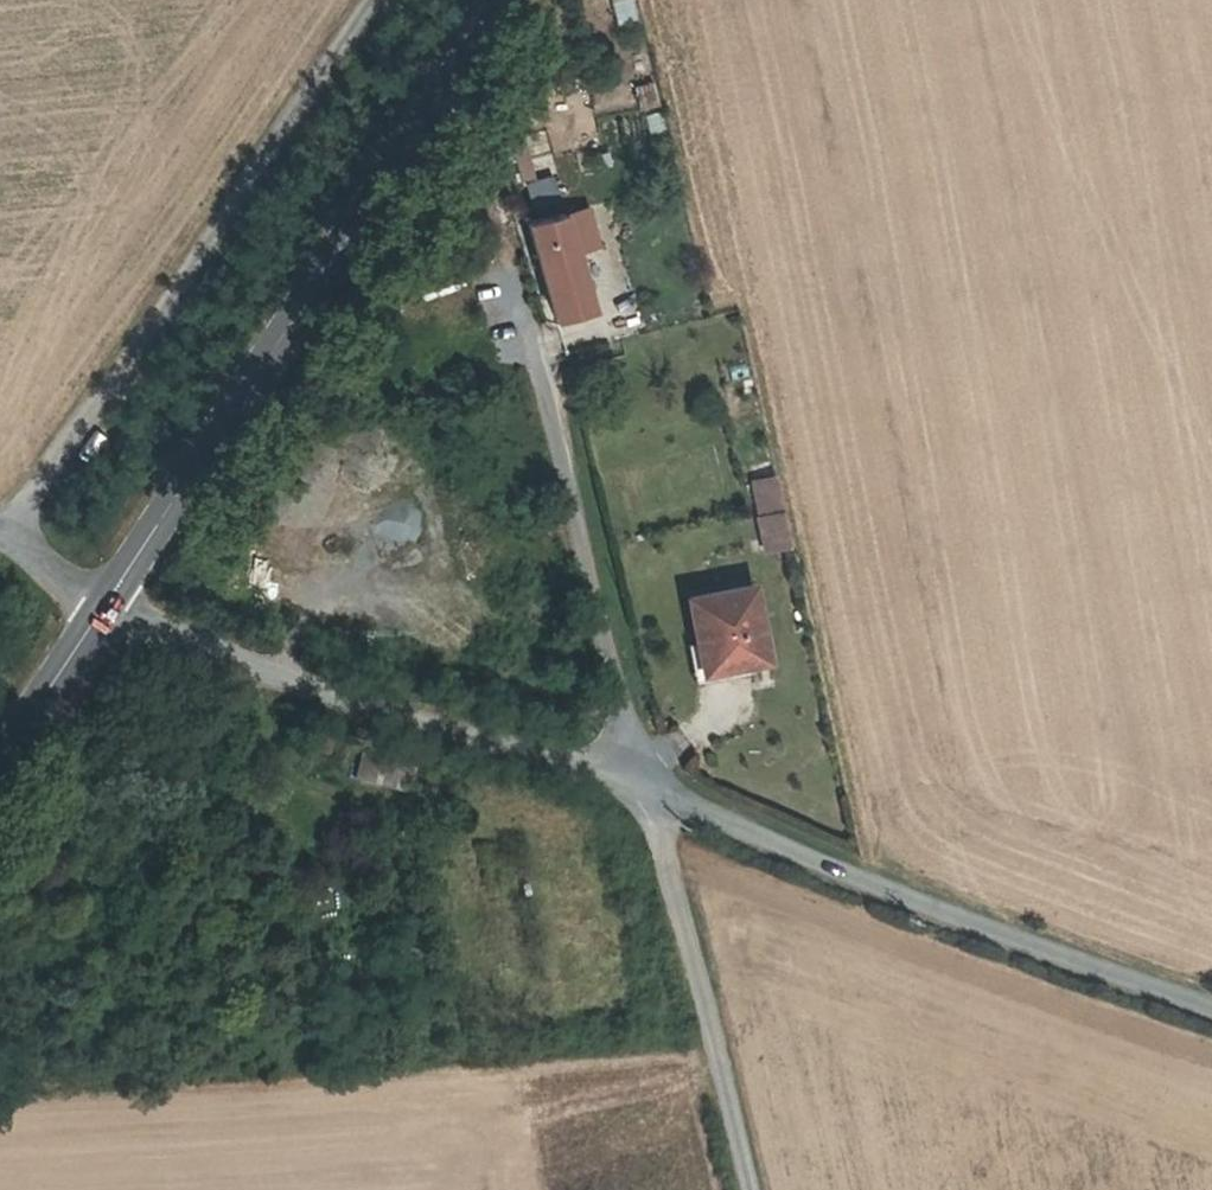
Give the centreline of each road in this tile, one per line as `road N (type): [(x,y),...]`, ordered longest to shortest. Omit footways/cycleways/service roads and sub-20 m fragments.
road 1 (secondary): [(509,0),(106,603)]
road 2 (track): [(10,532),(372,0)]
road 3 (residential): [(484,190),(648,792)]
road 4 (unclassified): [(1211,1002),(942,911),(648,792)]
road 5 (unclassified): [(648,792),(306,684),(106,603)]
road 6 (track): [(648,792),(750,1189)]
road 7 (secondary): [(106,603),(0,763)]
road 8 (unclassified): [(106,603),(83,596),(0,530)]

